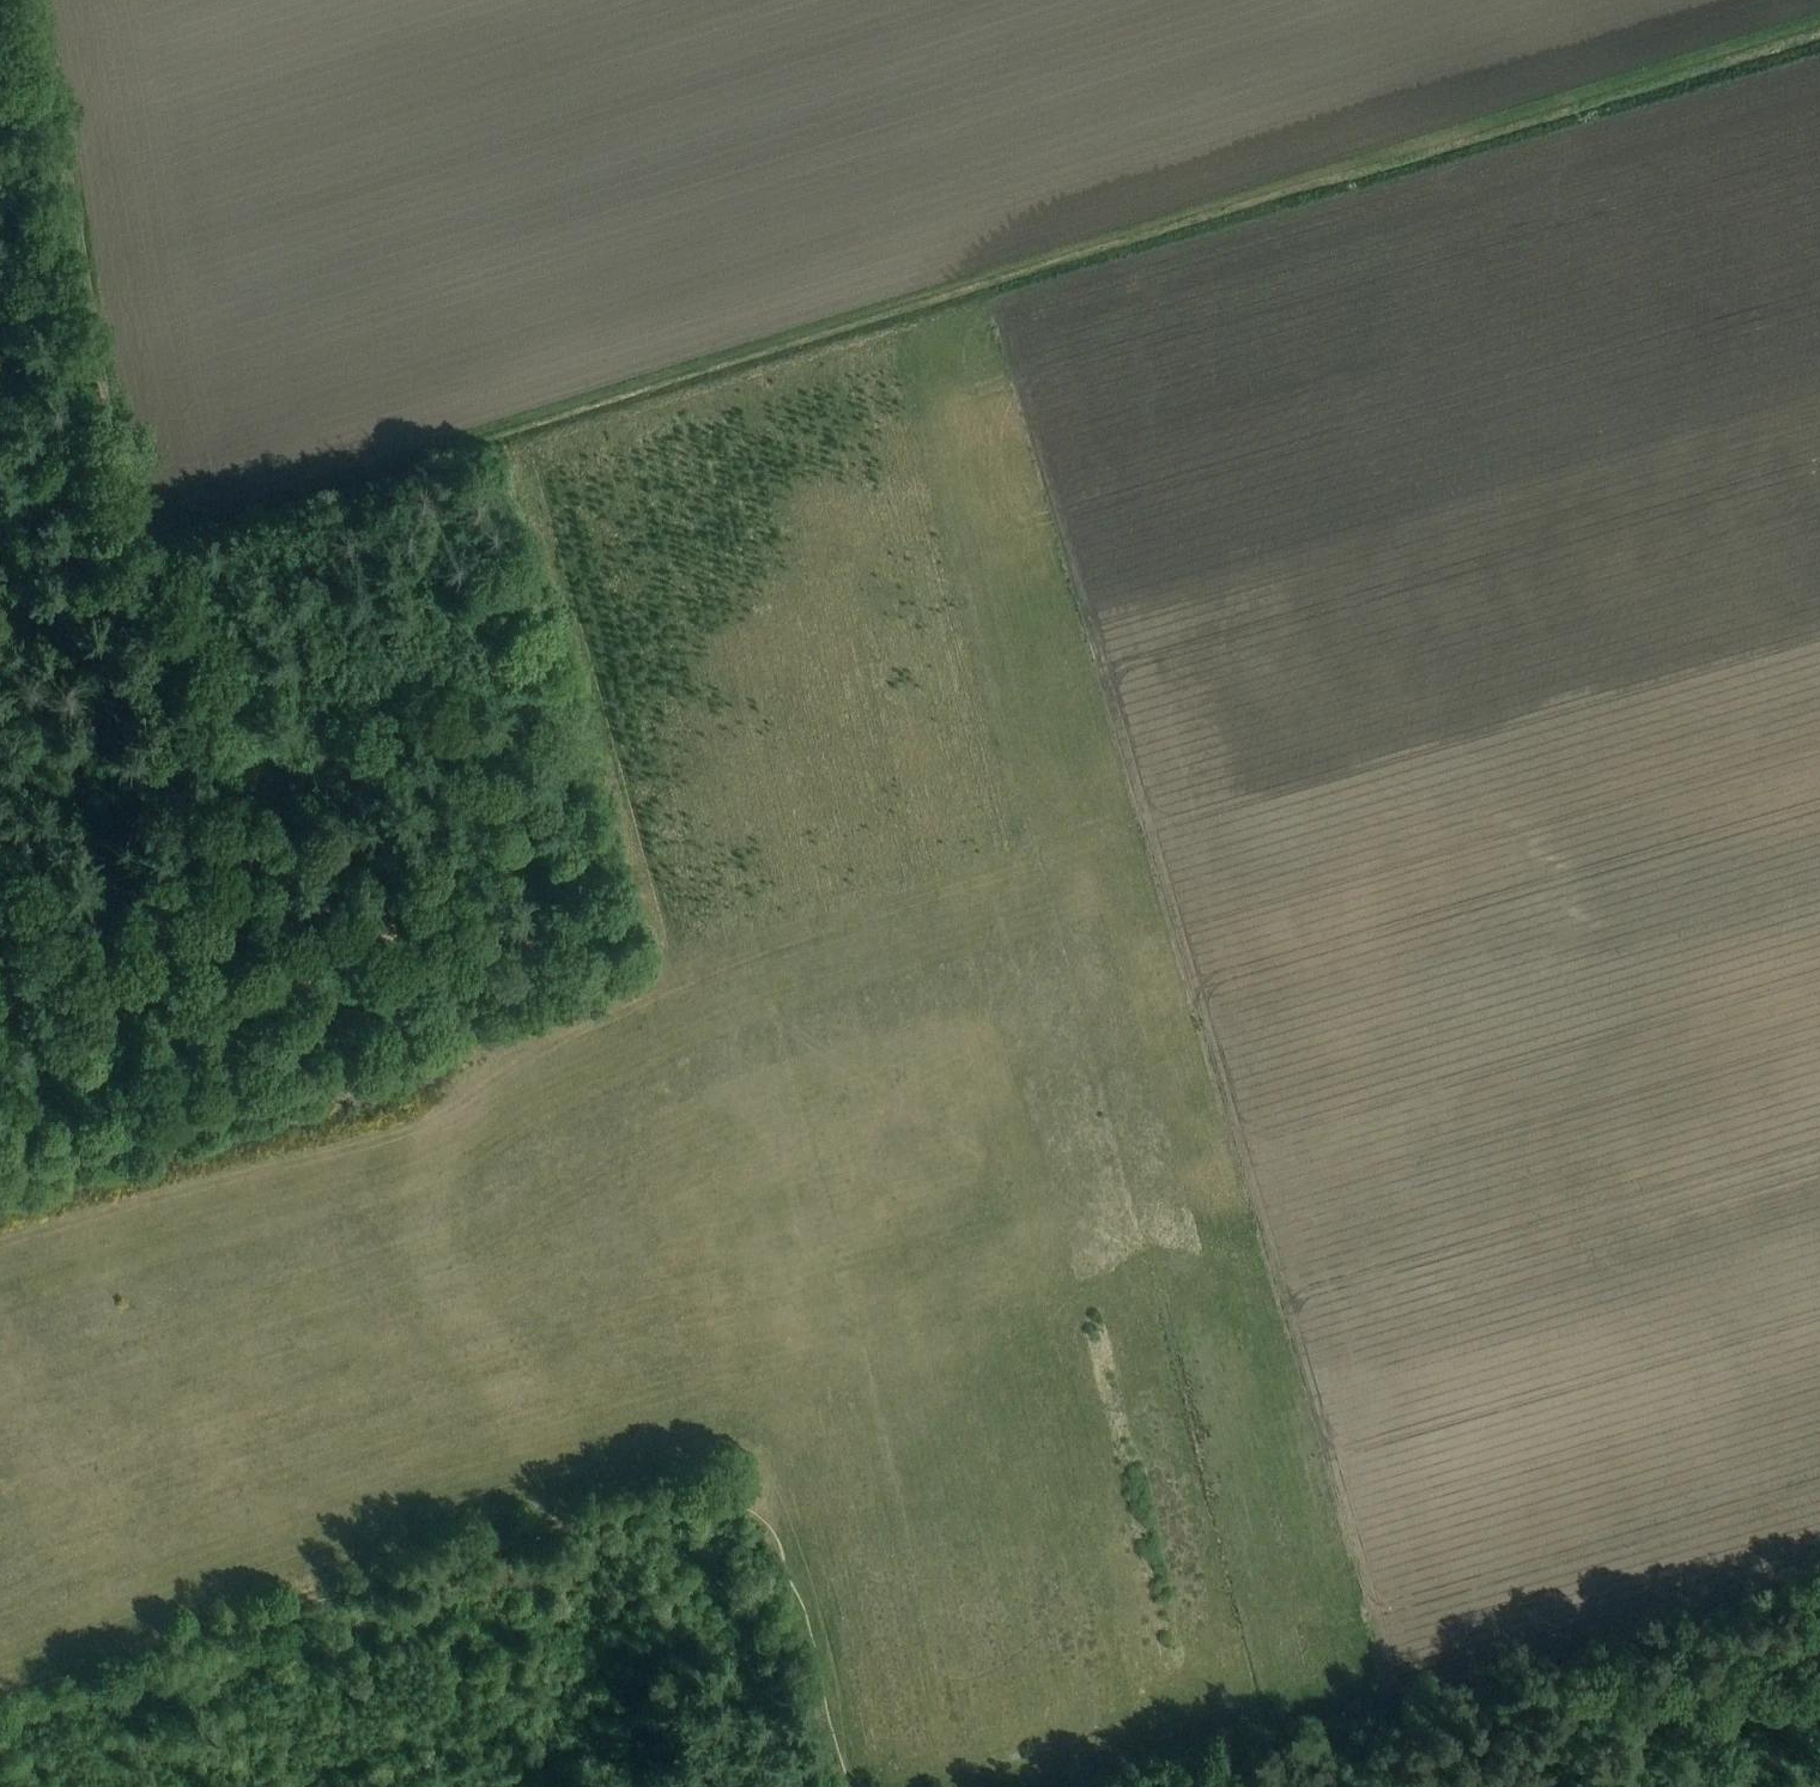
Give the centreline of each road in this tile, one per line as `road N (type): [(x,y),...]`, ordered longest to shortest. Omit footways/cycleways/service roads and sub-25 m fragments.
road 1 (track): [(19,0),(237,1059),(235,1073),(206,1107),(0,1168)]
road 2 (track): [(0,1693),(749,1483),(826,1786)]
road 3 (track): [(133,561),(0,601)]

